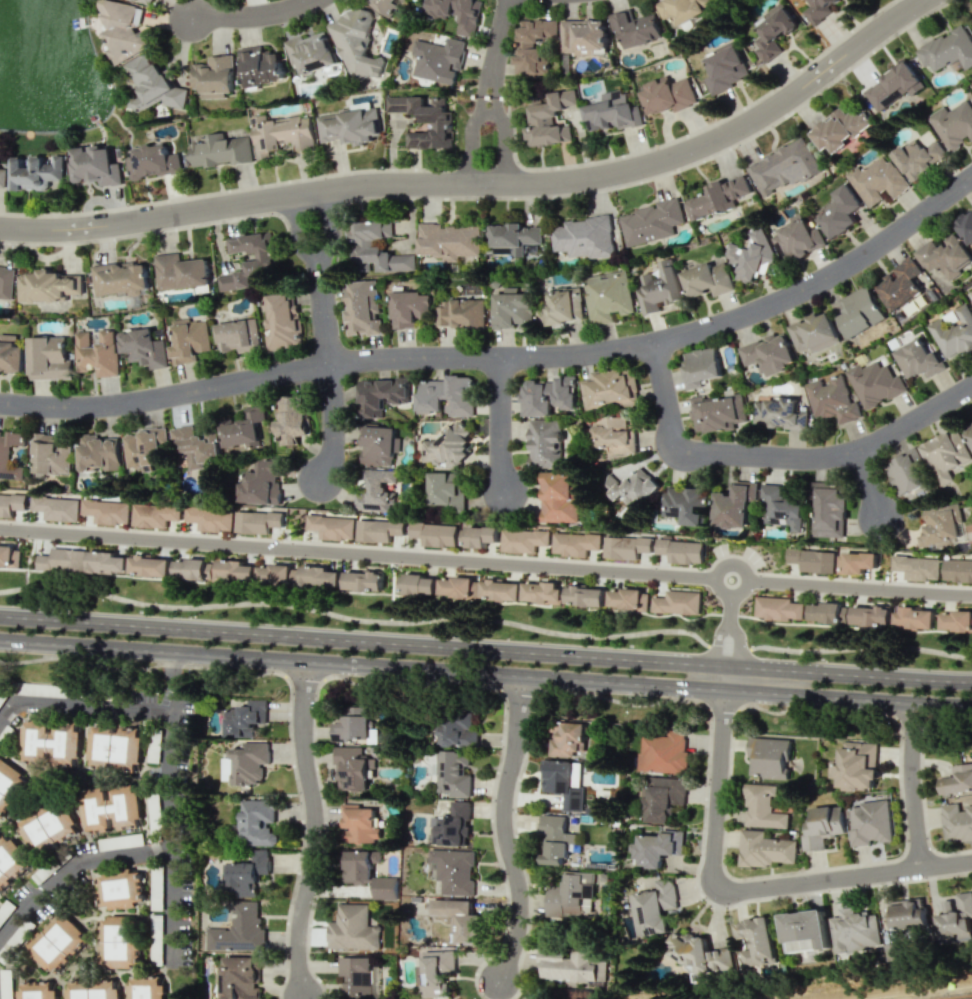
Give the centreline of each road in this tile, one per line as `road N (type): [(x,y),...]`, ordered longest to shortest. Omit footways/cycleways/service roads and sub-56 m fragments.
road 1 (residential): [(971,175),(819,281),(747,314),(638,345),(548,356),(381,358),(101,406),(0,404)]
road 2 (residential): [(923,0),(760,118),(685,155),(613,176),(530,186),(362,186),(77,229),(0,227)]
road 3 (residential): [(0,530),(971,597)]
road 4 (secondary): [(971,681),(0,615)]
road 5 (secondary): [(0,639),(971,704)]
road 6 (residential): [(725,689),(715,887),(971,861)]
road 7 (residential): [(971,386),(878,443),(830,458),(678,449),(654,341)]
road 8 (residential): [(303,995),(300,933),(316,832),(302,747),(301,660)]
road 9 (residential): [(521,676),(507,811),(523,917),(501,981)]
road 10 (residential): [(313,193),(337,406),(338,444),(323,480)]
road 11 (residential): [(919,703),(909,762),(923,867)]
road 12 (residential): [(505,493),(499,356)]
road 13 (residential): [(191,17),(279,11),(312,0)]

